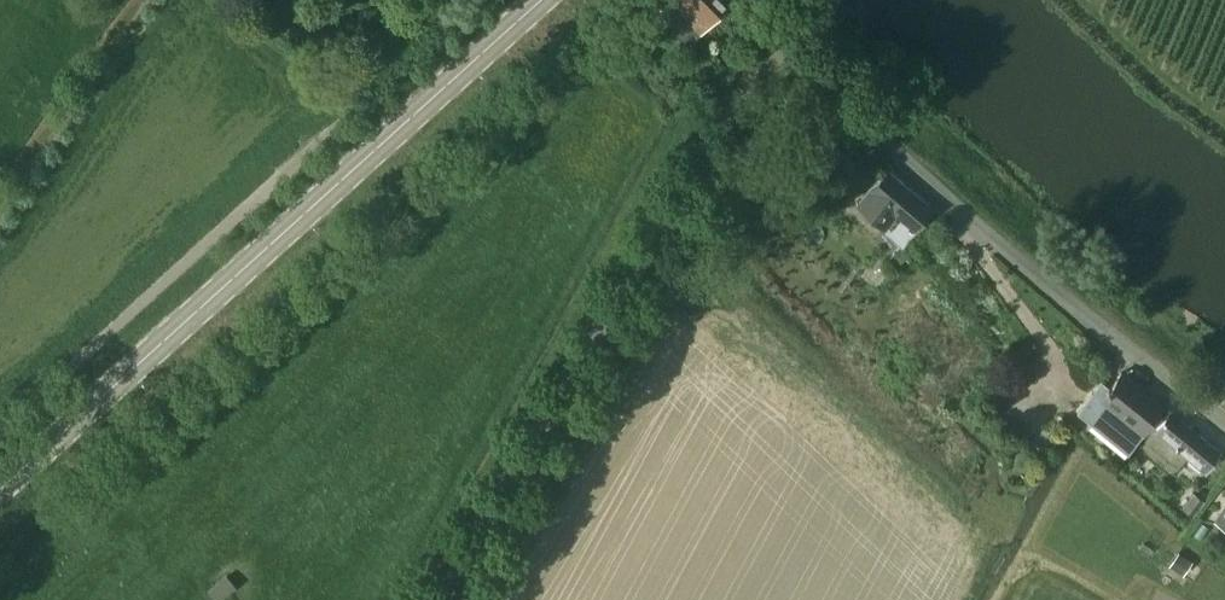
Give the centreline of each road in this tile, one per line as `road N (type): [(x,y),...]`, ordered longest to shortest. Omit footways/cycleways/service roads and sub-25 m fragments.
road 1 (tertiary): [(0,493),(547,0)]
road 2 (unclassified): [(443,599),(778,40)]
road 3 (unclassified): [(1224,425),(933,187),(778,40)]

